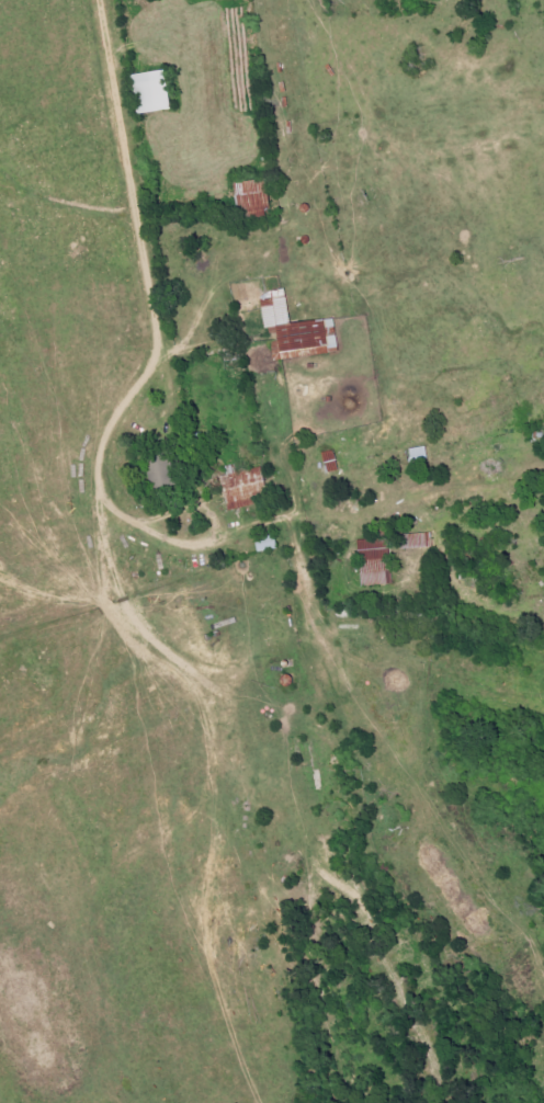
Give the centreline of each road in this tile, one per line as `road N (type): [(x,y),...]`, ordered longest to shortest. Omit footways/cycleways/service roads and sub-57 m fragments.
road 1 (residential): [(112,0),(129,133),(146,149),(157,316),(124,522),(146,581),(124,636),(0,768)]
road 2 (residential): [(319,601),(146,581)]

